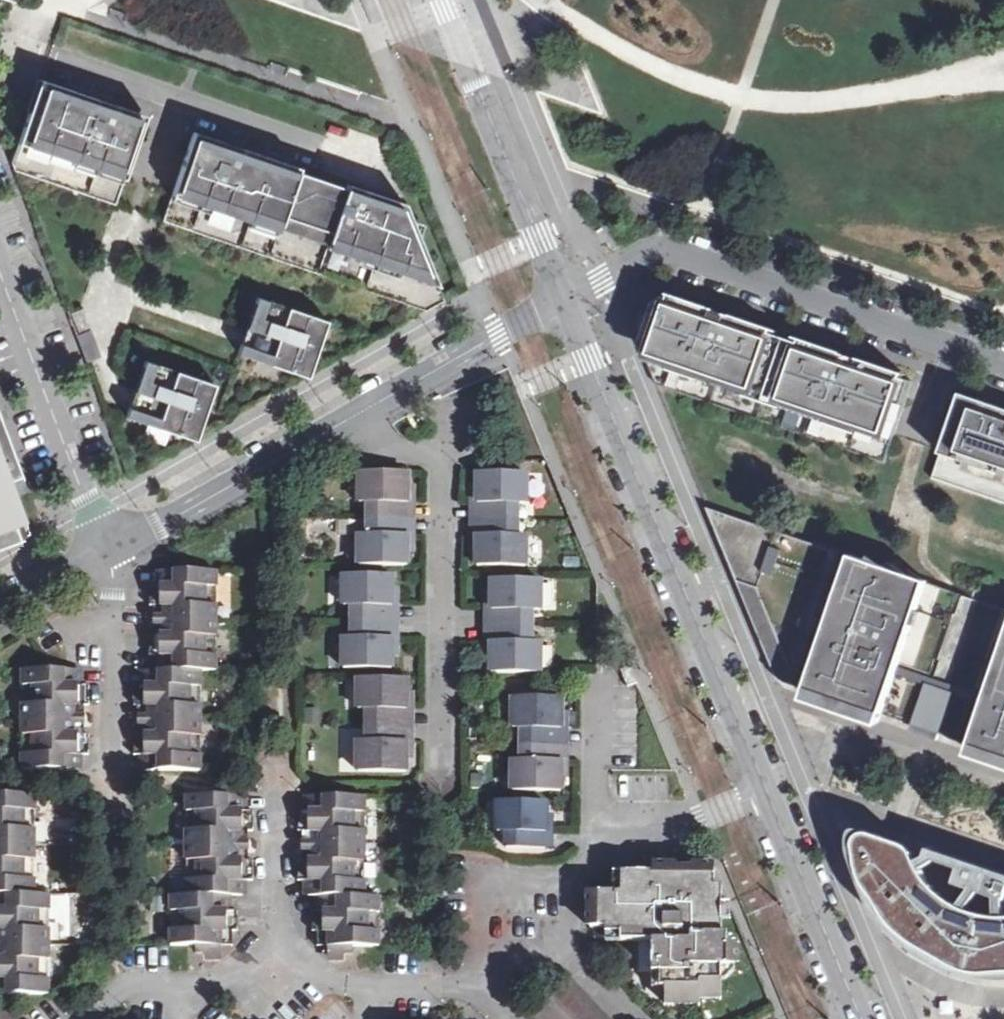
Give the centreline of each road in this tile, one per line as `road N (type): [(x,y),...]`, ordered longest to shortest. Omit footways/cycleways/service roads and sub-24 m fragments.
road 1 (tertiary): [(566,293),(765,794)]
road 2 (residential): [(1003,365),(658,251),(566,293)]
road 3 (residential): [(352,413),(380,443),(445,461),(443,787)]
road 4 (residential): [(0,48),(12,43),(375,165)]
road 5 (tertiary): [(445,0),(566,293)]
road 6 (residential): [(0,266),(109,547)]
road 7 (residential): [(109,547),(111,827)]
road 8 (unclassified): [(109,547),(352,413)]
road 9 (unclassified): [(352,413),(566,293)]
road 10 (tertiary): [(765,794),(865,1018)]
road 11 (residential): [(276,755),(278,983)]
road 12 (residential): [(601,830),(688,828),(765,794)]
road 13 (residential): [(571,874),(486,876),(489,957)]
road 14 (residential): [(597,683),(601,830)]
road 15 (unclassified): [(0,610),(109,547)]

